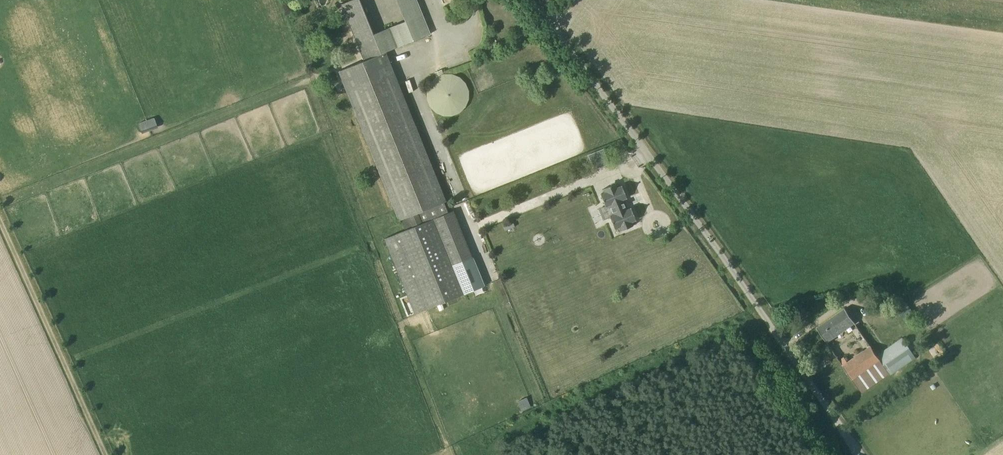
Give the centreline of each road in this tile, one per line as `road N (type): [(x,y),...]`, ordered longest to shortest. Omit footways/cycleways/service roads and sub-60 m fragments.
road 1 (unclassified): [(841,427),(531,0)]
road 2 (track): [(105,454),(0,220)]

